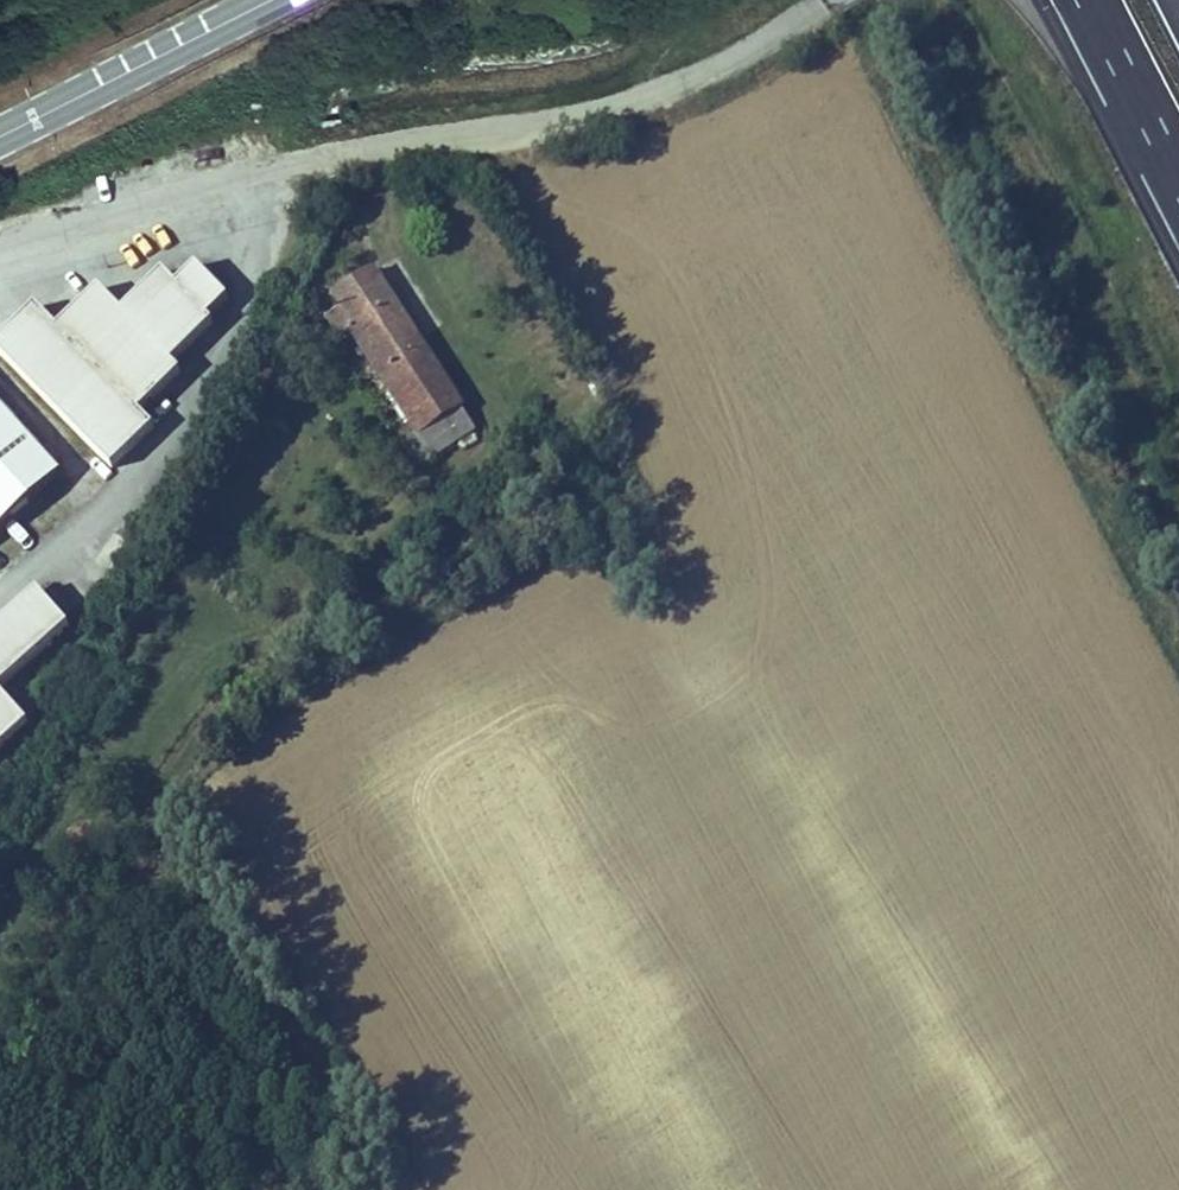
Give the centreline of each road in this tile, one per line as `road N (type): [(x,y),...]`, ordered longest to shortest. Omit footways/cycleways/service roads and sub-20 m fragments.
road 1 (tertiary): [(0,134),(262,0)]
road 2 (motorway): [(1087,0),(1178,181)]

